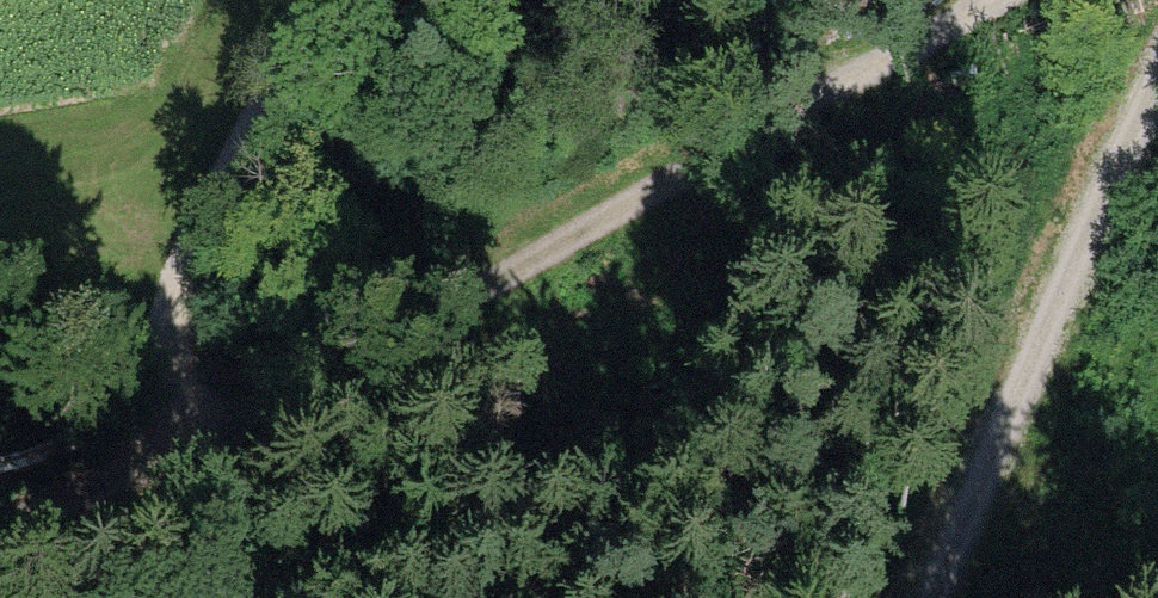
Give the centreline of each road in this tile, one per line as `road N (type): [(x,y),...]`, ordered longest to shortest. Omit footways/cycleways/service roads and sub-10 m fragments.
road 1 (track): [(949,0),(143,471),(0,523)]
road 2 (track): [(1157,70),(952,597)]
road 3 (track): [(143,471),(173,311),(330,0)]

